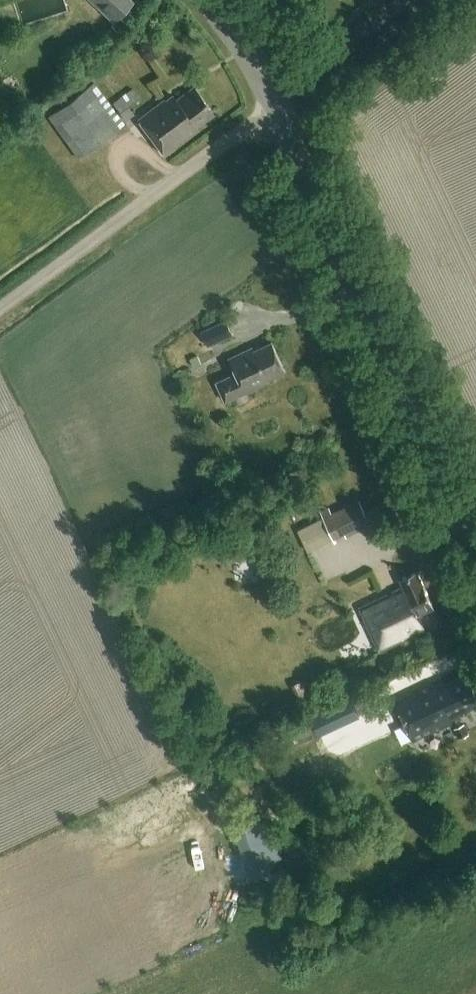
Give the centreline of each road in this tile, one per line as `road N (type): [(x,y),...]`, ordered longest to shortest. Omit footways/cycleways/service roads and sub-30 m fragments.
road 1 (unclassified): [(475,548),(271,109)]
road 2 (track): [(0,311),(271,109)]
road 3 (unclassified): [(271,109),(406,0)]
road 4 (unclassified): [(271,109),(237,42),(203,0)]

